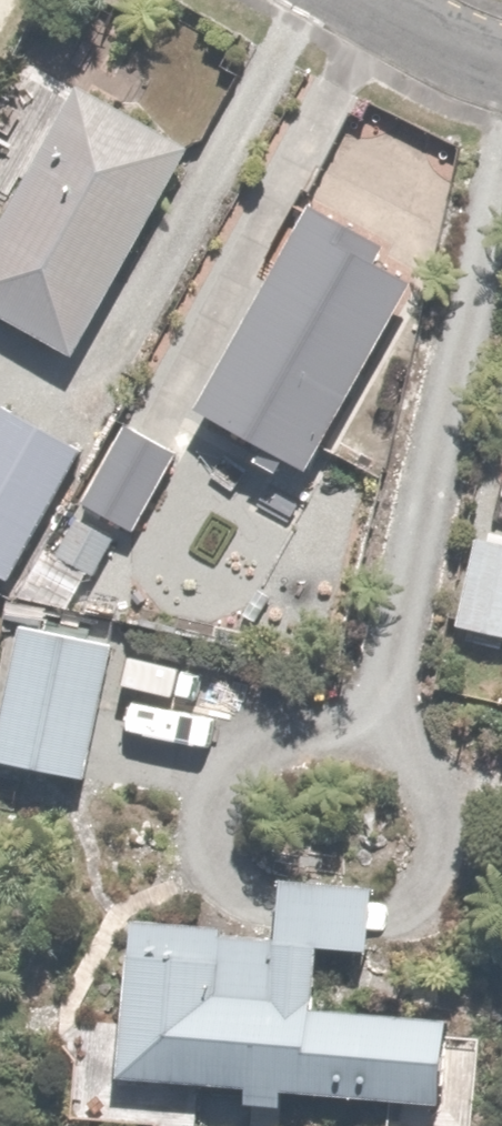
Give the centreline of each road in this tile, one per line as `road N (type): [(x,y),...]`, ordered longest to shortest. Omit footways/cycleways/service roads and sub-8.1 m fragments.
road 1 (residential): [(501,61),(461,49),(373,0)]

